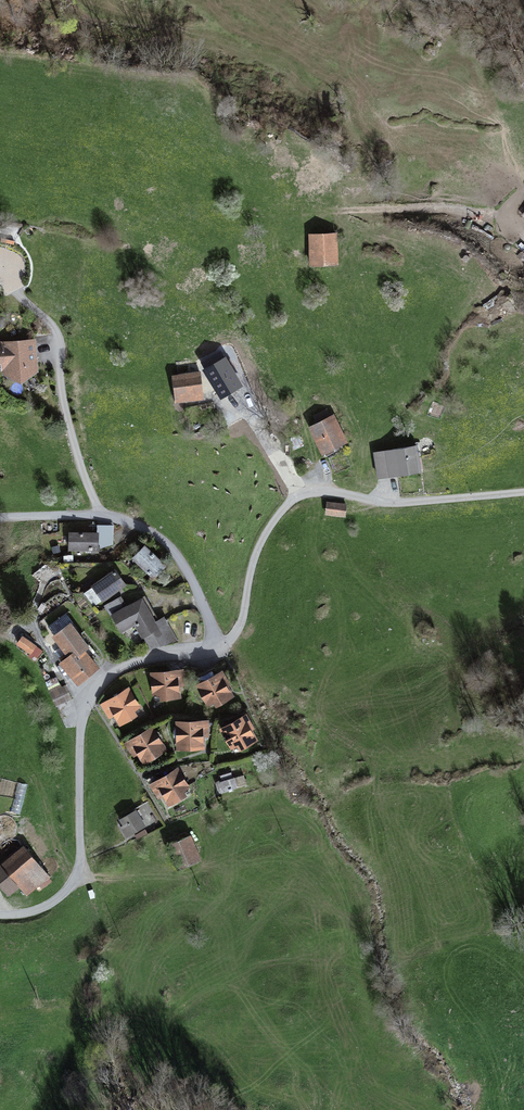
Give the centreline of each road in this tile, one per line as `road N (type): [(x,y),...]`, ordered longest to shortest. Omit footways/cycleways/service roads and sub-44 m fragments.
road 1 (motorway): [(0,793),(523,893)]
road 2 (residential): [(0,915),(45,908),(79,873),(82,712),(92,689),(124,666),(223,648)]
road 3 (residential): [(223,648),(240,625),(258,548),(299,497),(319,491),(395,504),(523,492)]
road 4 (residential): [(223,648),(168,545),(140,525),(102,516)]
road 5 (track): [(332,211),(470,208),(497,215)]

